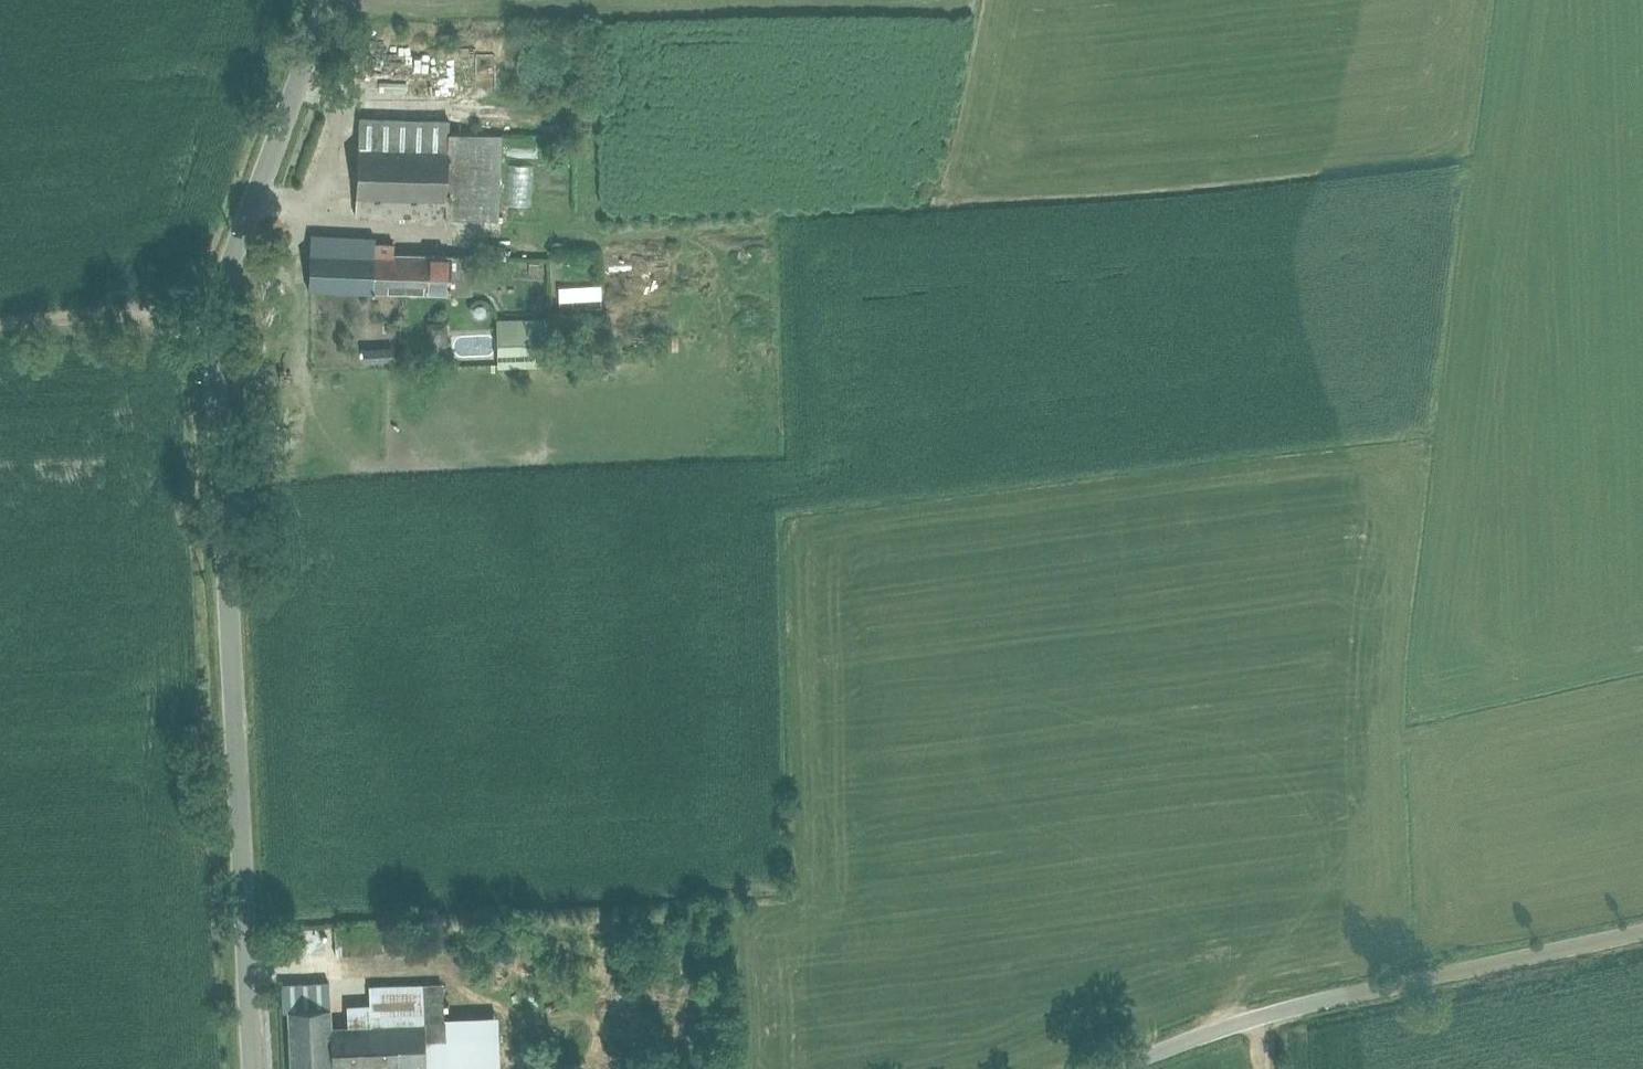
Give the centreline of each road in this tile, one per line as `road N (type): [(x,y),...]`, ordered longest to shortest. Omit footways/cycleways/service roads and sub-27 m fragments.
road 1 (unclassified): [(255,1068),(216,315),(331,0)]
road 2 (unclassified): [(1142,1068),(1260,1023),(1642,939)]

